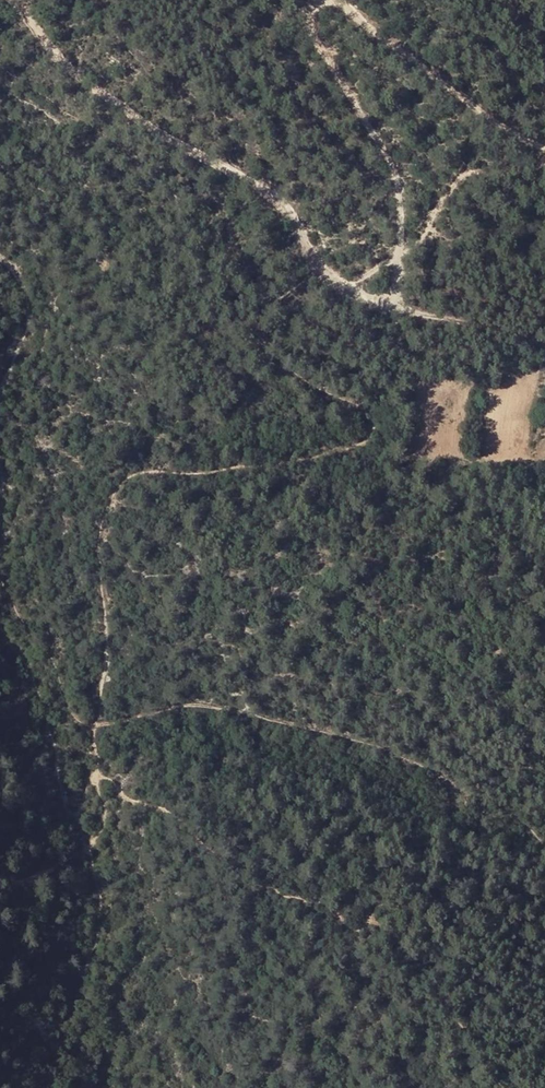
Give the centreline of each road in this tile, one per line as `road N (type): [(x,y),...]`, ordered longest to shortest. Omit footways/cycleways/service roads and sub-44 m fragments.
road 1 (track): [(23,0),(91,85),(268,185),(326,265),(357,292),(395,295),(413,236),(398,162),(321,35),(318,14),(327,0)]
road 2 (track): [(346,0),(544,147)]

